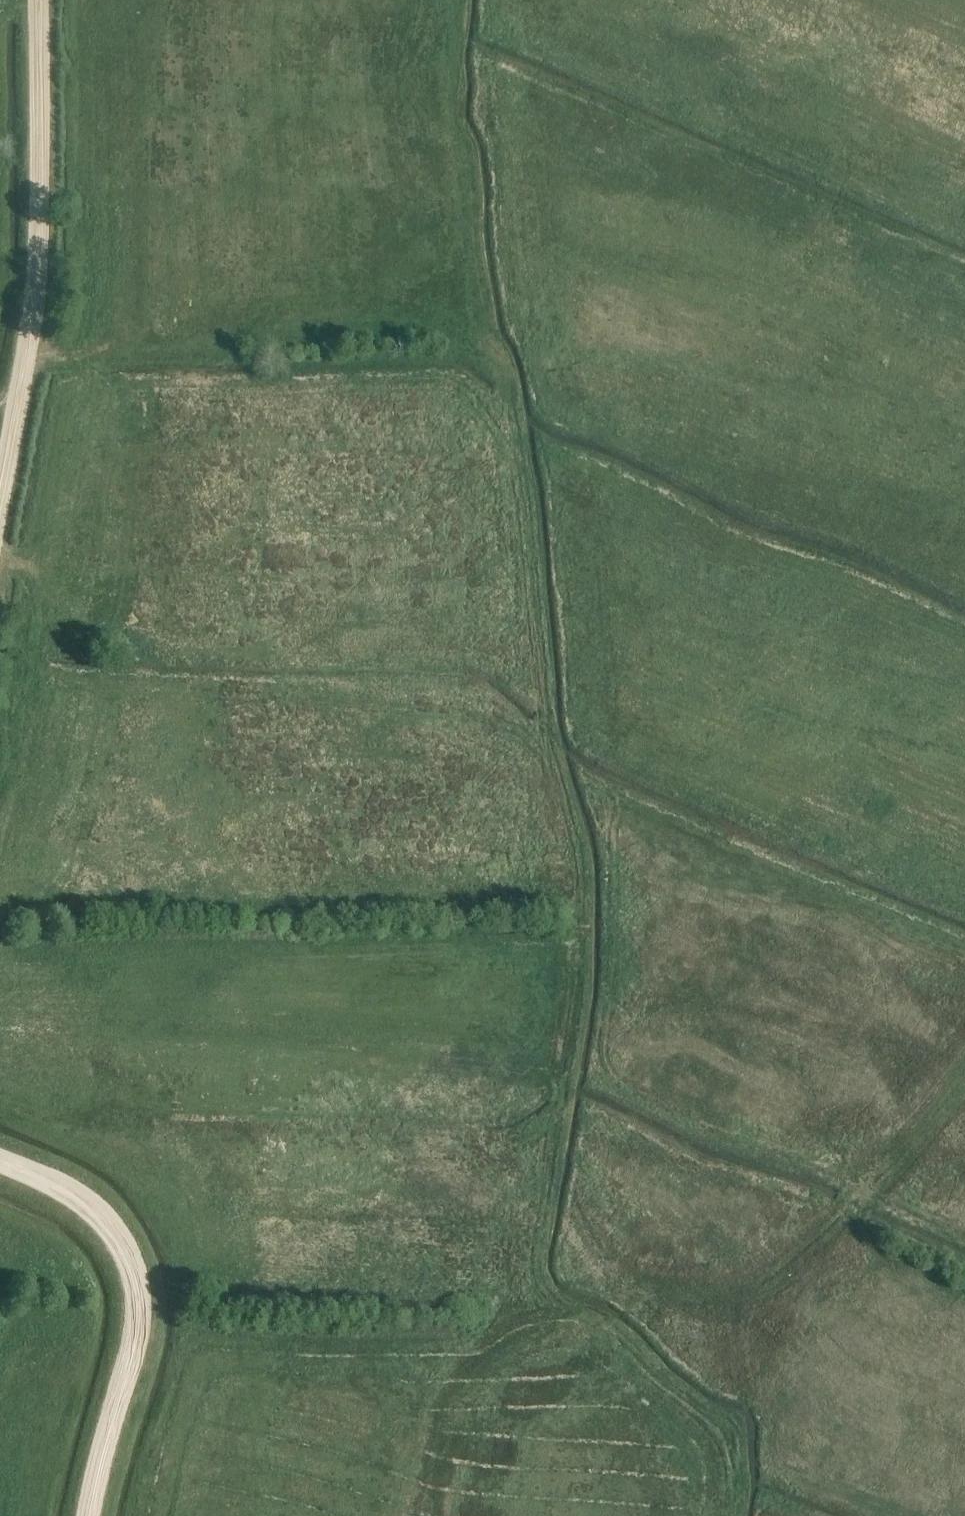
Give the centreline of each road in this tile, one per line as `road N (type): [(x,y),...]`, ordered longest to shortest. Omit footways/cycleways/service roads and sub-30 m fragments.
road 1 (track): [(38,0),(37,283),(0,499)]
road 2 (track): [(86,1515),(136,1330),(138,1288),(129,1256),(100,1214),(0,1161)]

